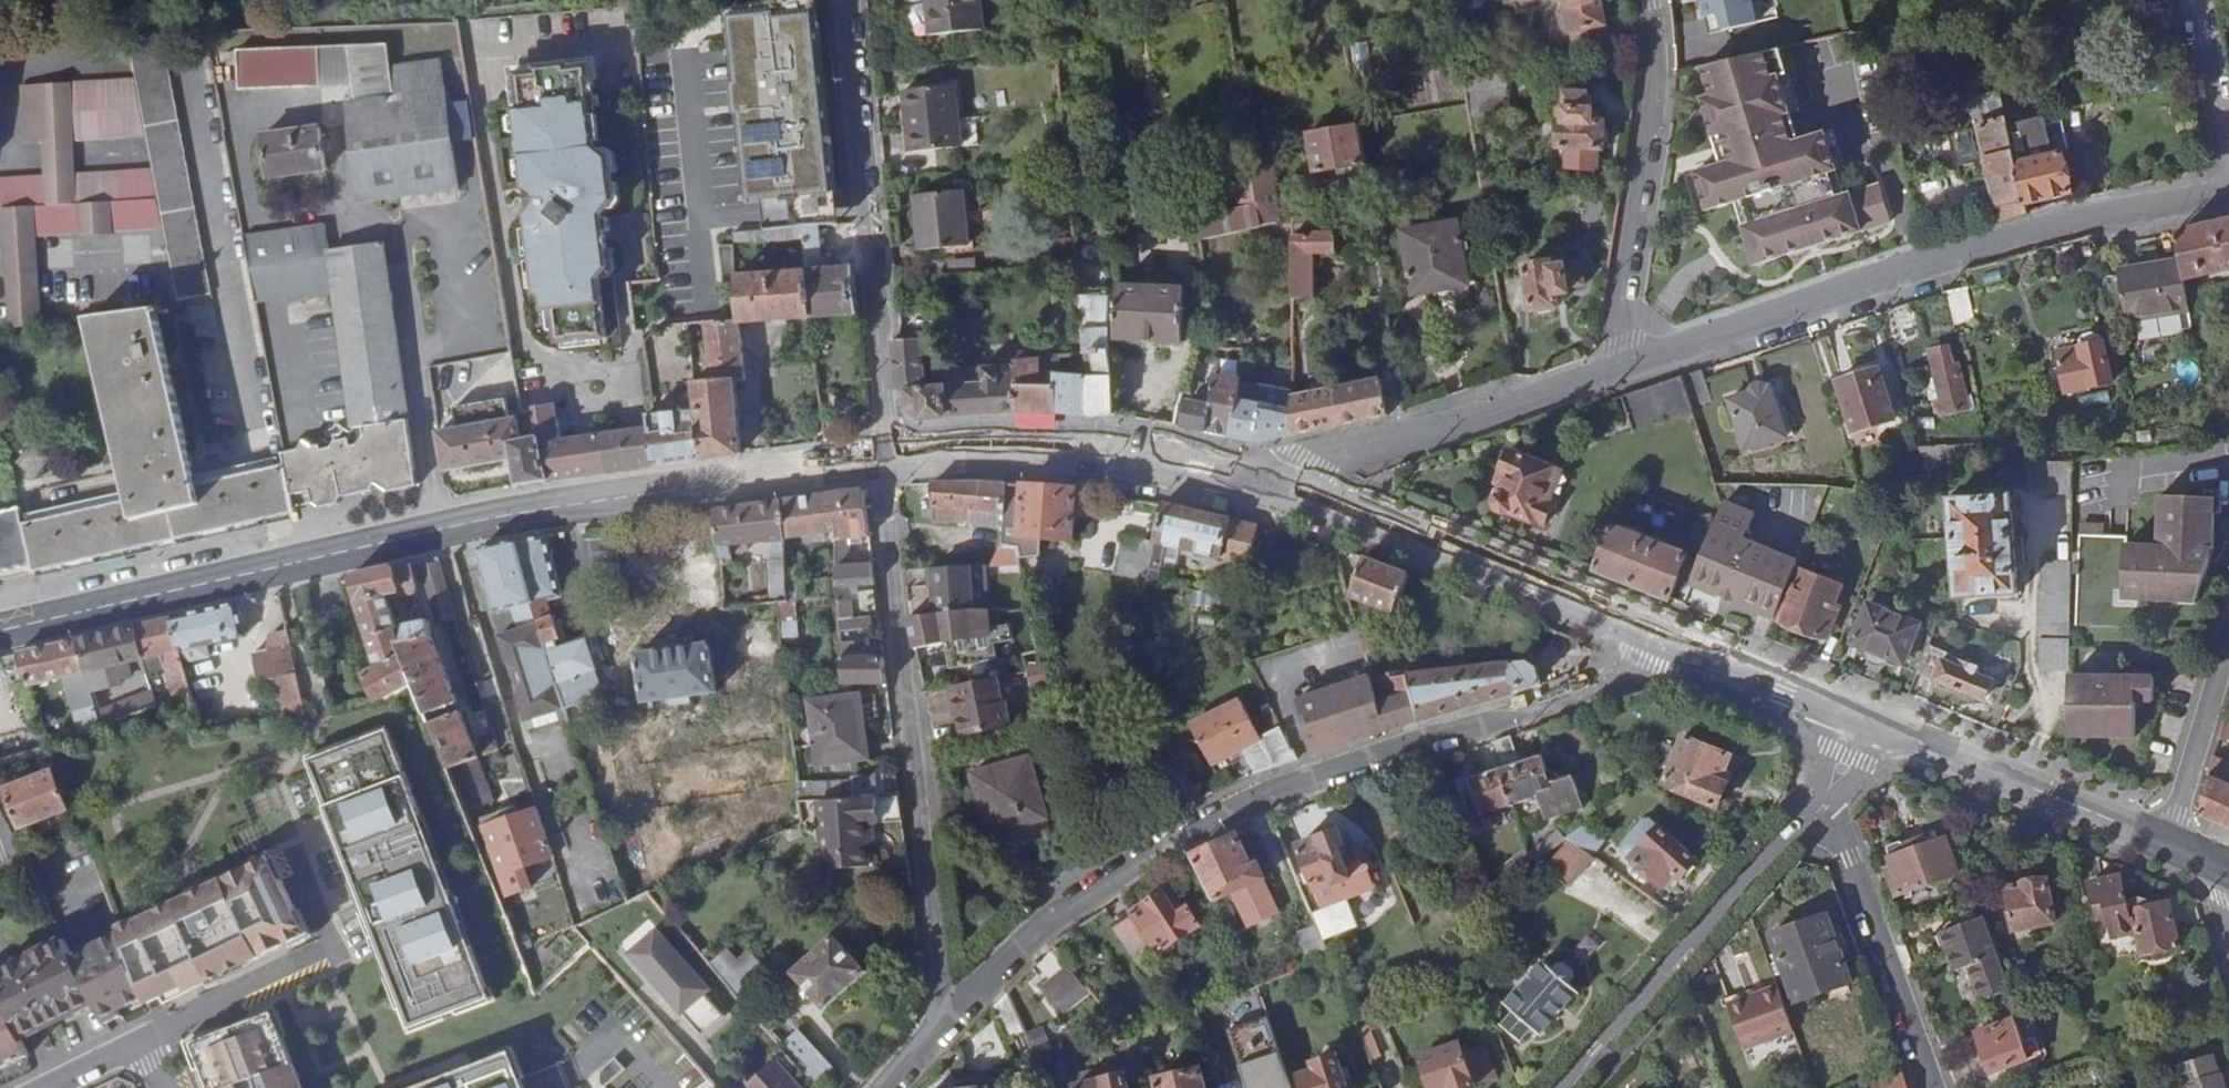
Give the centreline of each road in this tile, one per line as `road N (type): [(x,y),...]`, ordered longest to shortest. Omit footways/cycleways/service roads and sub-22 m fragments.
road 1 (secondary): [(0,631),(446,528),(882,459)]
road 2 (residential): [(1650,641),(1625,681),(1203,819),(1041,921),(945,1021)]
road 3 (unclassified): [(2228,191),(2006,236),(1617,363)]
road 4 (residential): [(882,459),(945,1021)]
road 5 (residential): [(840,0),(882,459)]
road 6 (secondary): [(1250,484),(1650,641)]
road 7 (tertiary): [(1554,1087),(1823,800)]
road 8 (unclassified): [(1617,363),(1250,484)]
road 9 (secondary): [(882,459),(1104,455),(1250,484)]
road 10 (residential): [(1649,0),(1658,65),(1617,363)]
road 11 (secondary): [(1866,728),(2167,840)]
road 12 (unclassified): [(1934,1087),(1823,800)]
road 13 (secondary): [(1650,641),(1866,728)]
road 14 (residential): [(2167,840),(2228,625)]
road 15 (residential): [(2228,159),(2198,0)]

